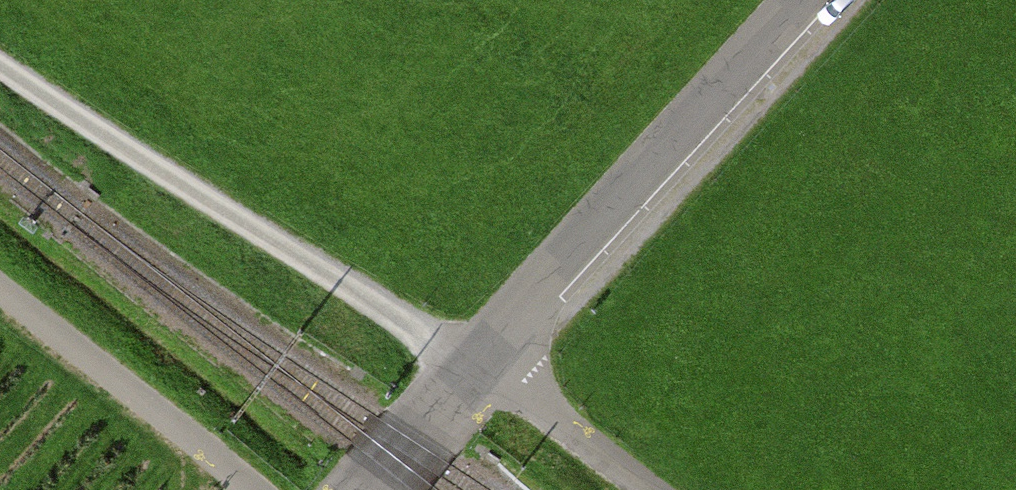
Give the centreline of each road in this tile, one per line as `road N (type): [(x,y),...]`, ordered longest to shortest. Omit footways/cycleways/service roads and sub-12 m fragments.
road 1 (track): [(650,489),(481,363),(173,182),(0,67)]
road 2 (residential): [(814,0),(364,489)]

